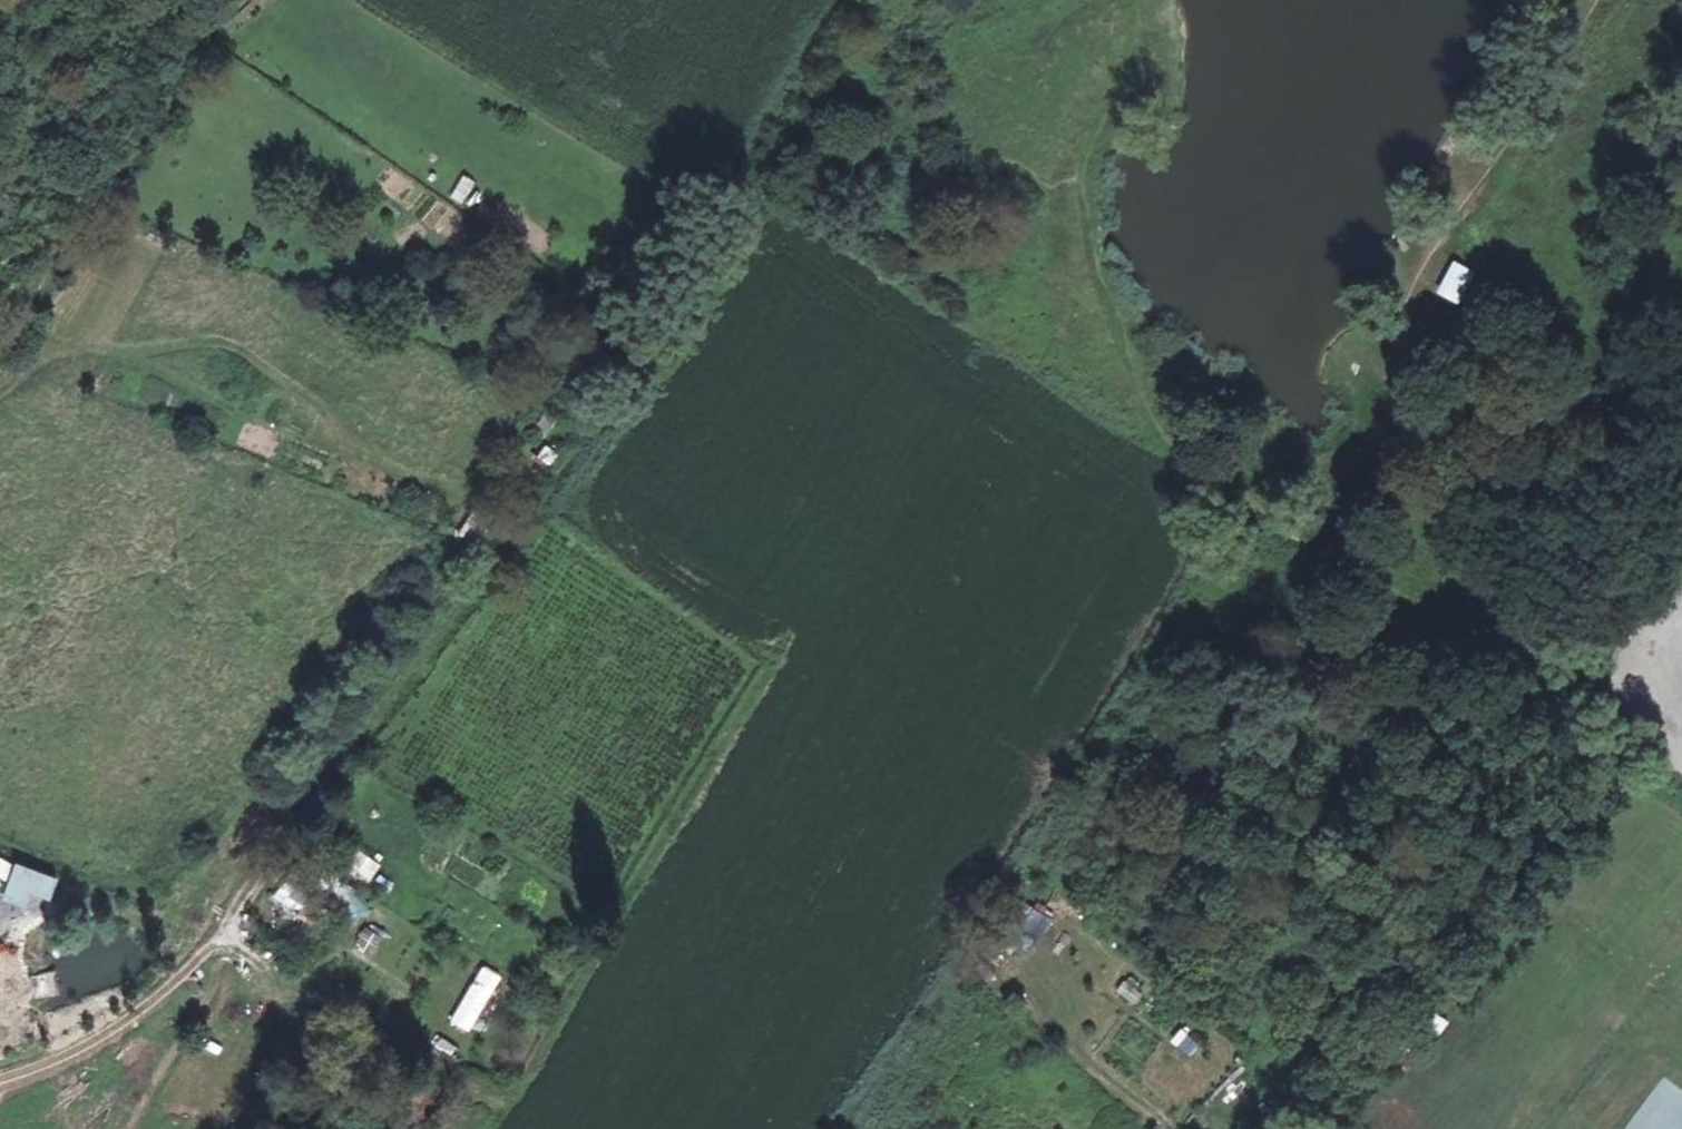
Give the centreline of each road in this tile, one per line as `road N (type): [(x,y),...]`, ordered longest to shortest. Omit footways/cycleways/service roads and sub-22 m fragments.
road 1 (track): [(0,332),(142,91),(214,0)]
road 2 (track): [(289,841),(243,914),(191,972),(57,1060),(0,1079)]

